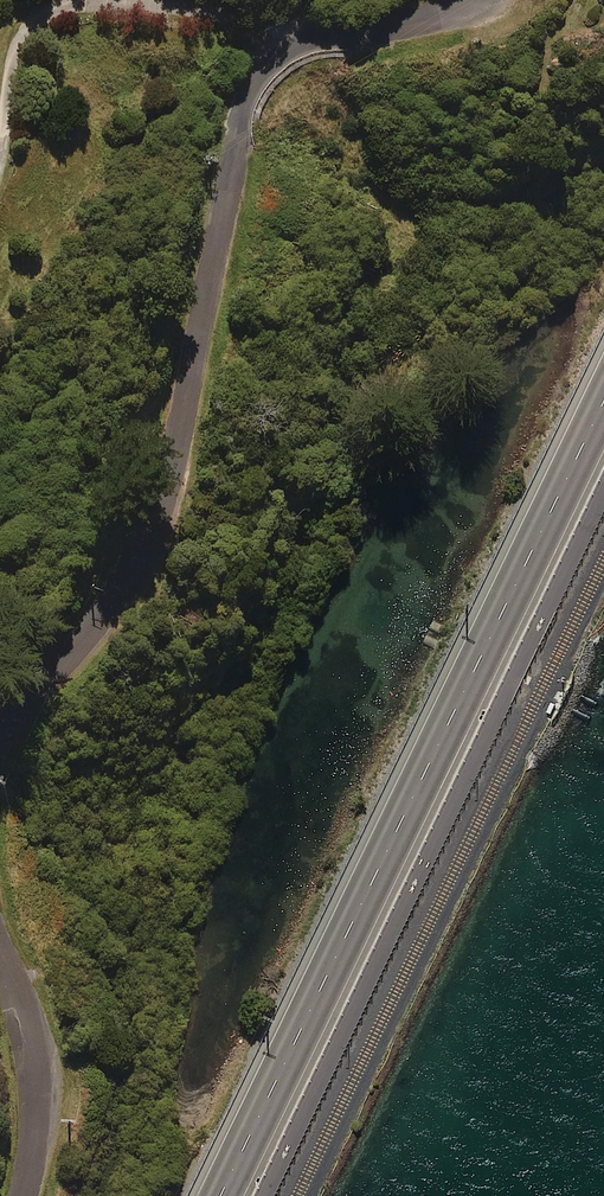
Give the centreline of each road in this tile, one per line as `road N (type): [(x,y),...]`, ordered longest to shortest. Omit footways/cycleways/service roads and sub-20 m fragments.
road 1 (residential): [(0,731),(108,608),(146,537),(169,479),(233,161),(260,90),(306,49),(470,0)]
road 2 (trunk): [(603,405),(221,1195)]
road 3 (residential): [(23,1195),(33,1062),(0,956)]

